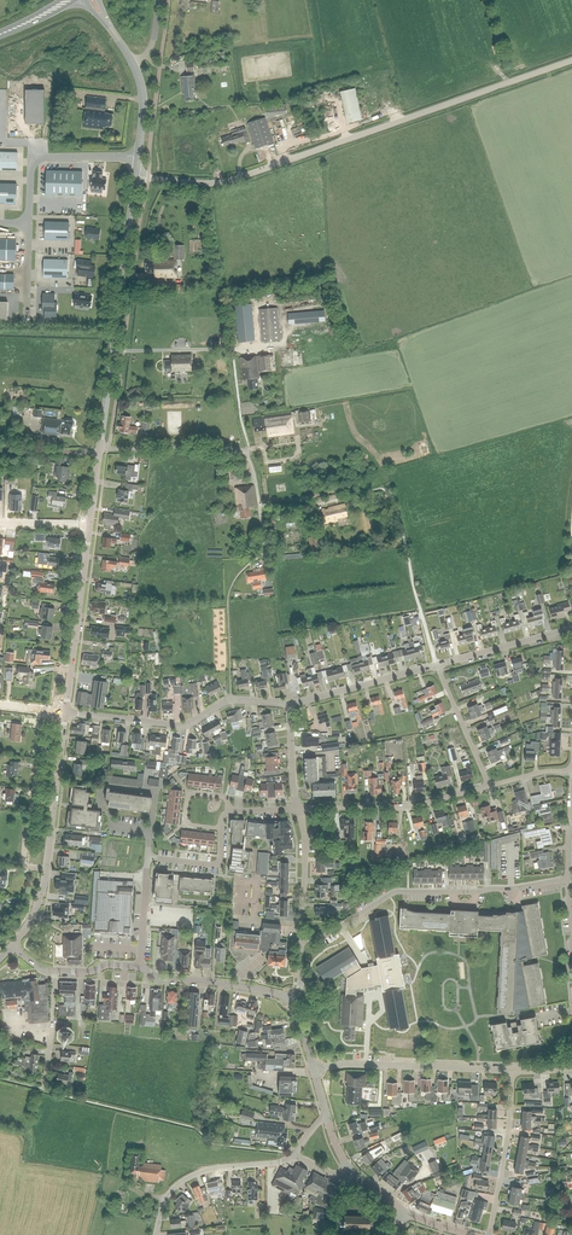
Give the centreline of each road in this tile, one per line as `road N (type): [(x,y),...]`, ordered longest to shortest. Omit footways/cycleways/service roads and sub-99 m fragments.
road 1 (unclassified): [(148,177),(236,179),(571,61)]
road 2 (track): [(437,666),(388,490),(260,507)]
road 3 (residential): [(301,936),(322,938),(398,892),(568,880)]
road 4 (tertiary): [(100,450),(135,174)]
road 5 (tertiary): [(12,947),(41,894),(65,712)]
road 6 (residential): [(100,450),(217,447),(245,454),(265,548)]
road 7 (residential): [(315,1069),(352,1064),(512,1072)]
road 8 (residential): [(296,807),(407,807),(490,786)]
road 9 (tertiary): [(65,712),(89,525)]
road 10 (residential): [(155,1234),(162,1206),(180,1182),(293,1154)]
road 11 (residential): [(65,712),(187,725),(231,699)]
road 12 (unclassified): [(138,156),(39,158),(28,223)]
road 13 (residential): [(488,1234),(512,1072)]
road 14 (unclassified): [(290,999),(245,985),(158,977),(140,967)]
road 15 (residential): [(290,704),(437,666)]
road 16 (residential): [(437,666),(571,631)]
road 17 (residential): [(152,828),(155,791),(101,784),(99,803),(113,823)]
road 18 (residential): [(490,786),(437,666)]
road 19 (residential): [(301,936),(305,856),(296,807)]

